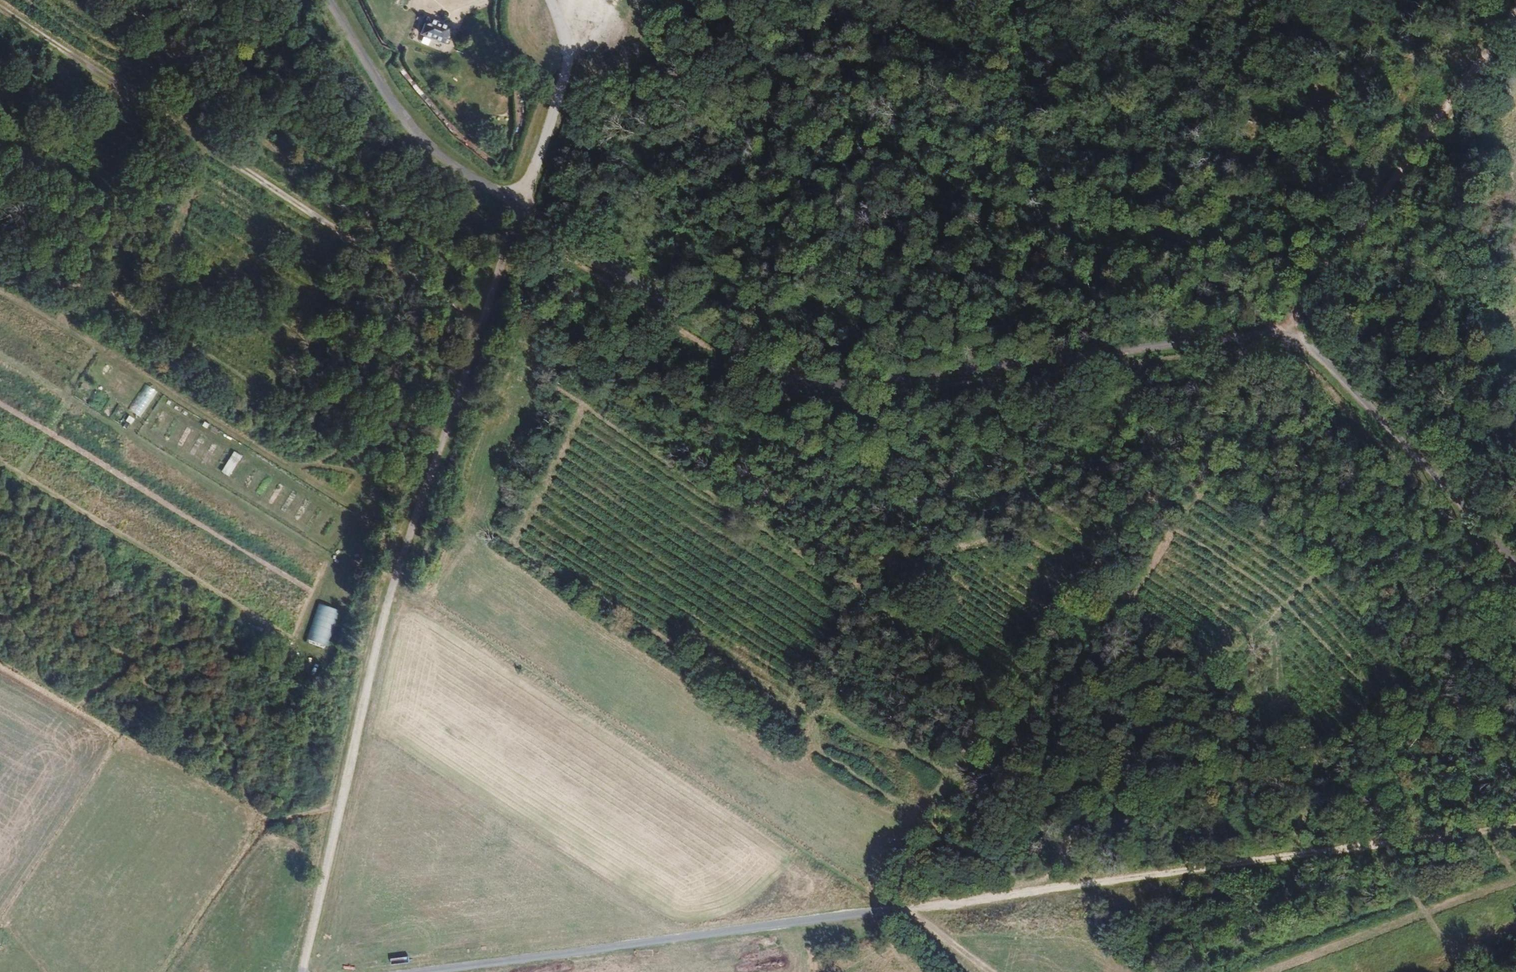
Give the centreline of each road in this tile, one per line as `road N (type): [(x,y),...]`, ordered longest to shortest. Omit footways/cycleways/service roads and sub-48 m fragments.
road 1 (unclassified): [(523,207),(790,377),(847,386),(1287,329),(1515,562)]
road 2 (unclassified): [(435,971),(1515,826)]
road 3 (unclassified): [(304,971),(386,616),(523,207)]
road 4 (track): [(1329,262),(1287,329),(896,795)]
road 5 (track): [(0,11),(483,327)]
road 6 (track): [(1515,10),(1329,262)]
road 7 (unclassified): [(327,0),(409,133),(523,207)]
road 8 (track): [(523,207),(570,52),(563,28)]

